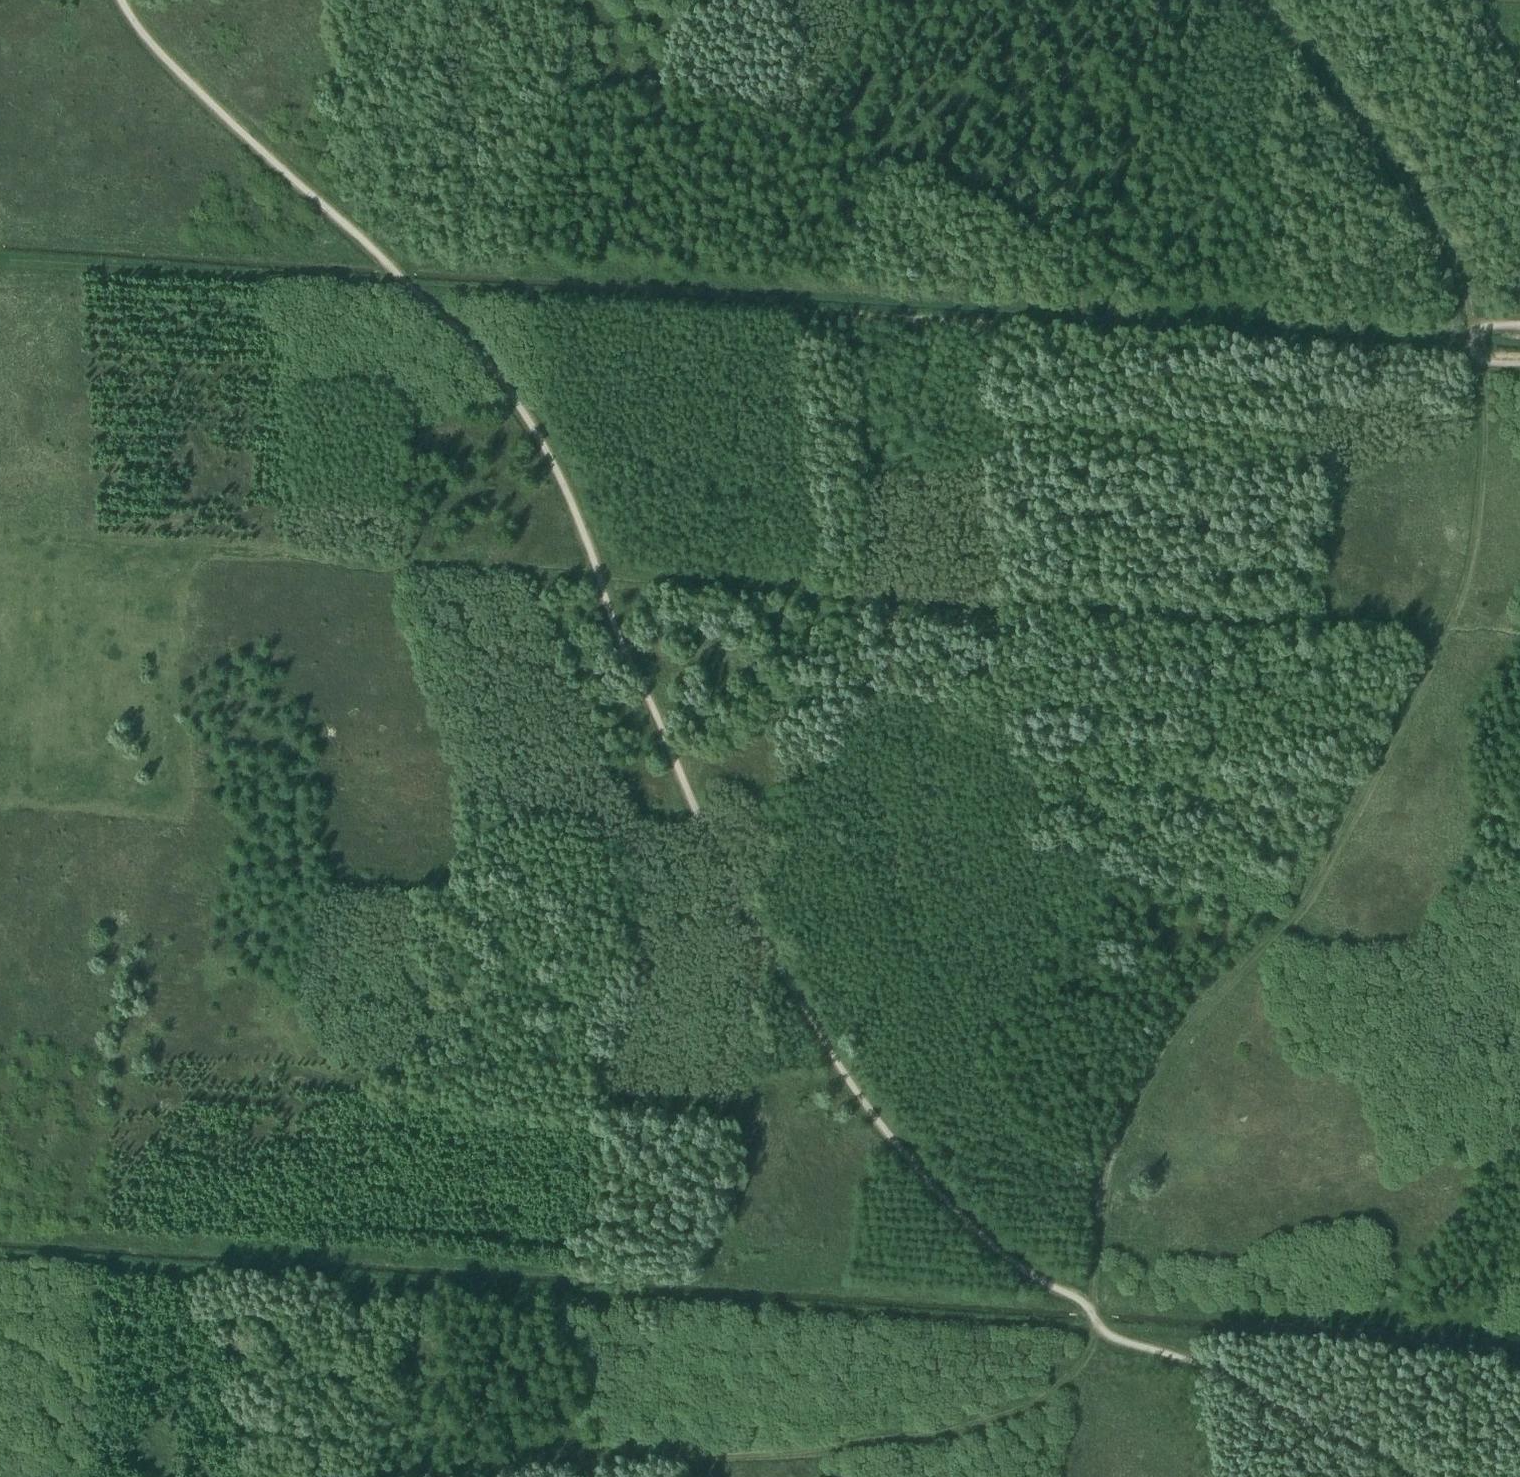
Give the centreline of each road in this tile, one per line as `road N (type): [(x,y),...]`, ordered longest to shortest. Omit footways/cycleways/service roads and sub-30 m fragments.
road 1 (track): [(0,534),(1442,637)]
road 2 (track): [(1472,334),(1438,237),(1406,183),(1254,0)]

